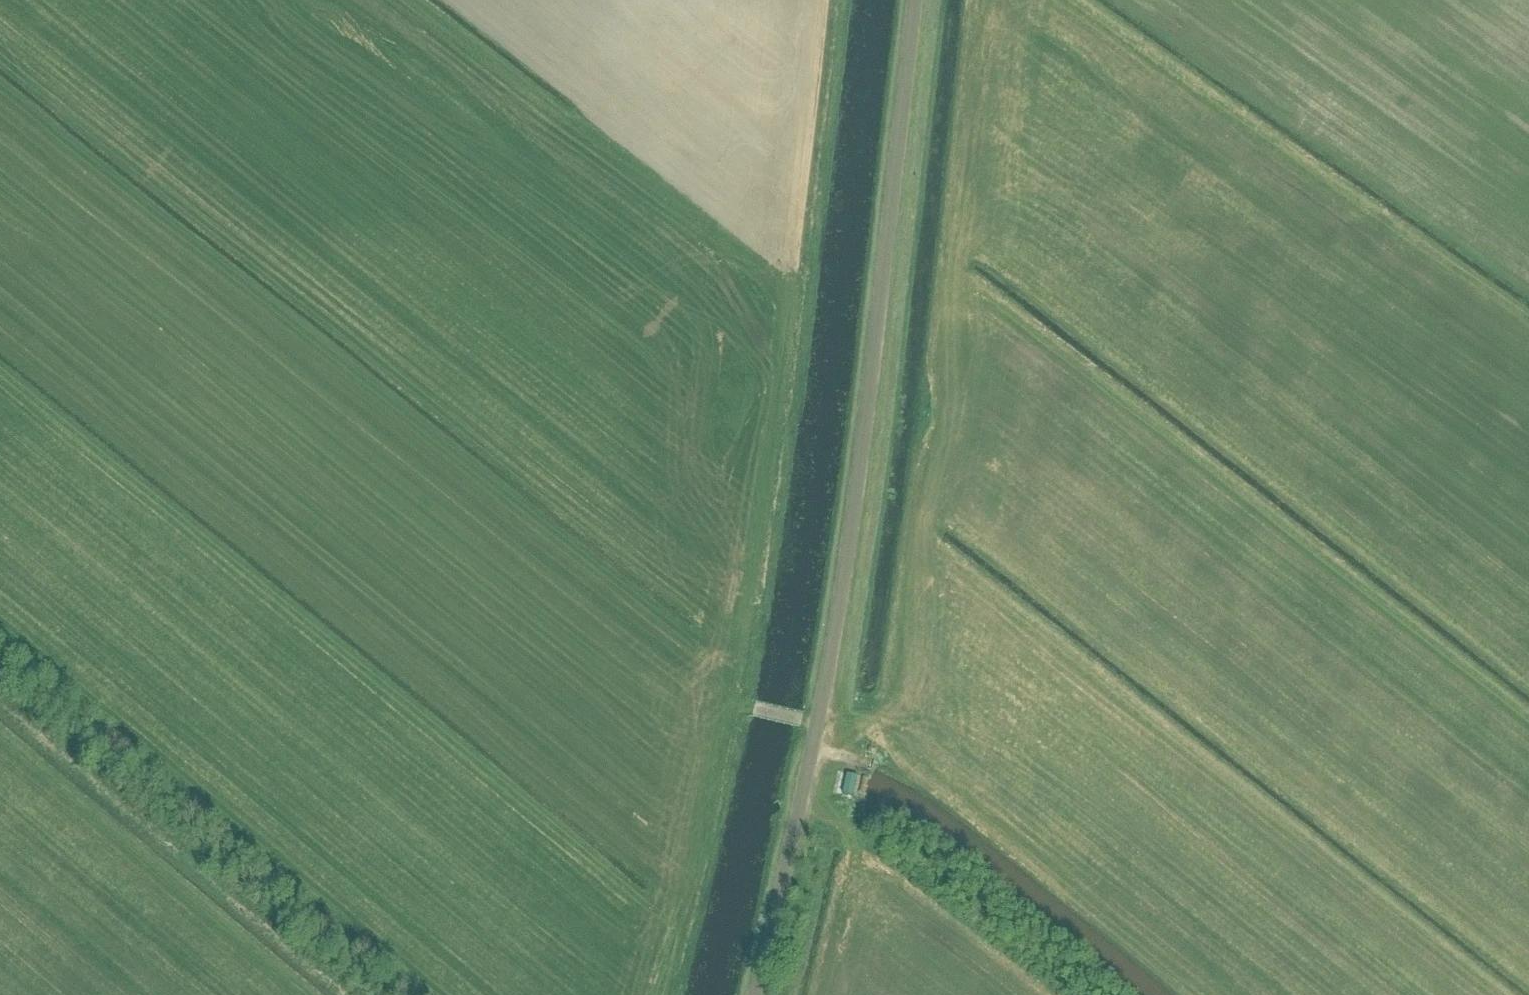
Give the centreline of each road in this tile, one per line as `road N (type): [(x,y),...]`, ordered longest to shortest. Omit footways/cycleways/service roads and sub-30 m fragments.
road 1 (unclassified): [(755,994),(837,618),(917,0)]

